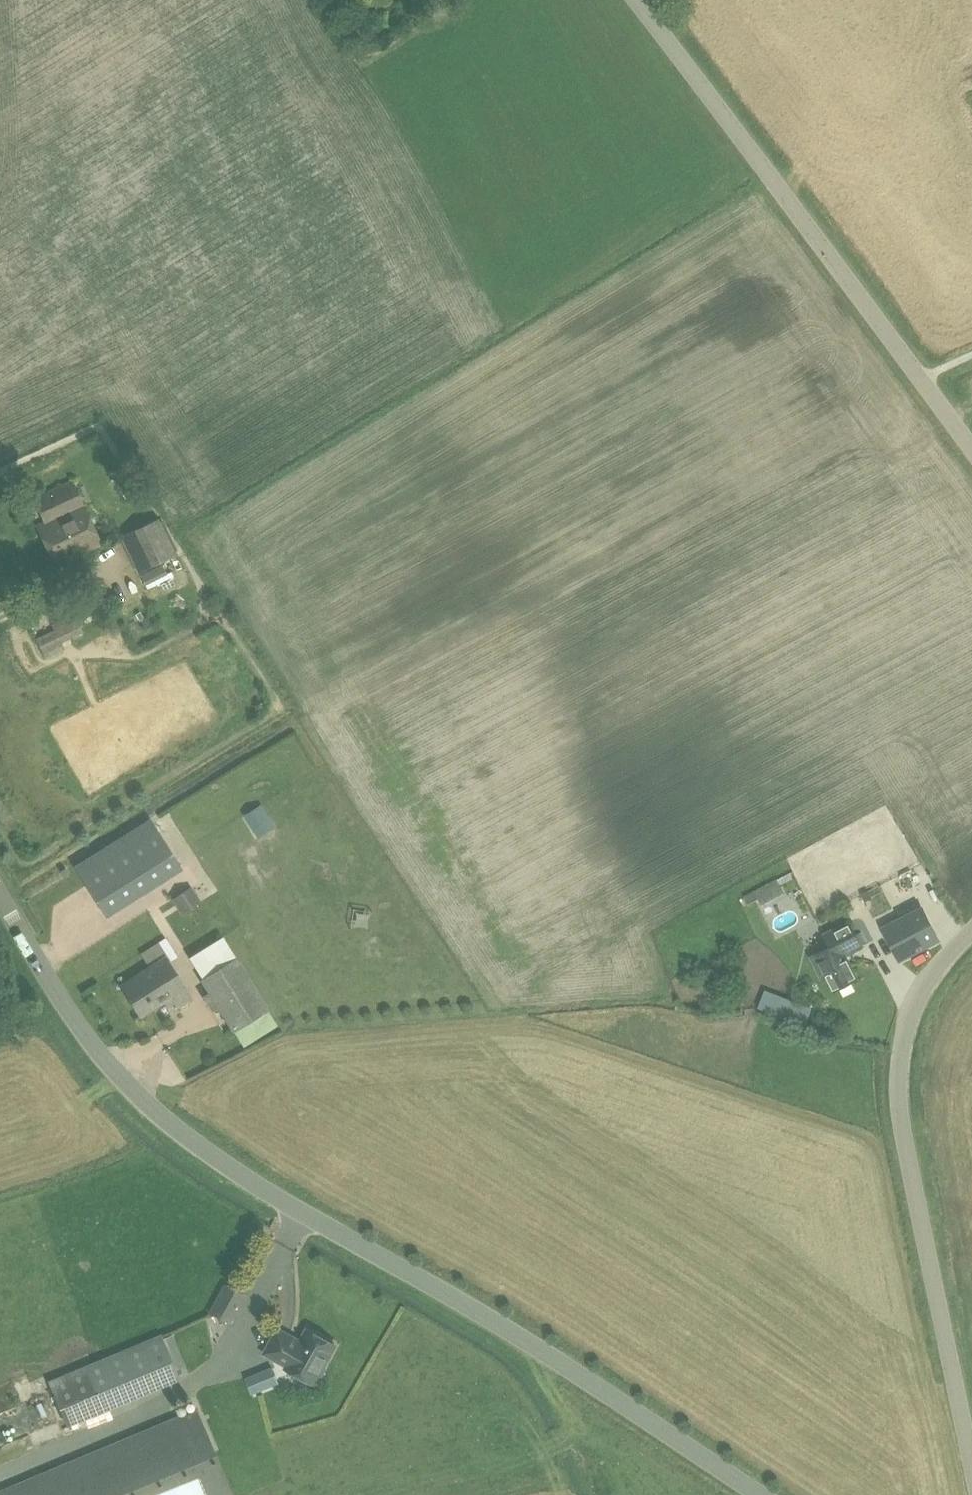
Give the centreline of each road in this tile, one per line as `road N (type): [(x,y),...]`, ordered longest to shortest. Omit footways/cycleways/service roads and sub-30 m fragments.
road 1 (unclassified): [(761,1494),(634,1410),(253,1184),(147,1108),(78,1024),(0,894)]
road 2 (unclassified): [(971,1482),(897,1081),(918,997),(971,933)]
road 3 (unclassified): [(971,456),(631,0)]

